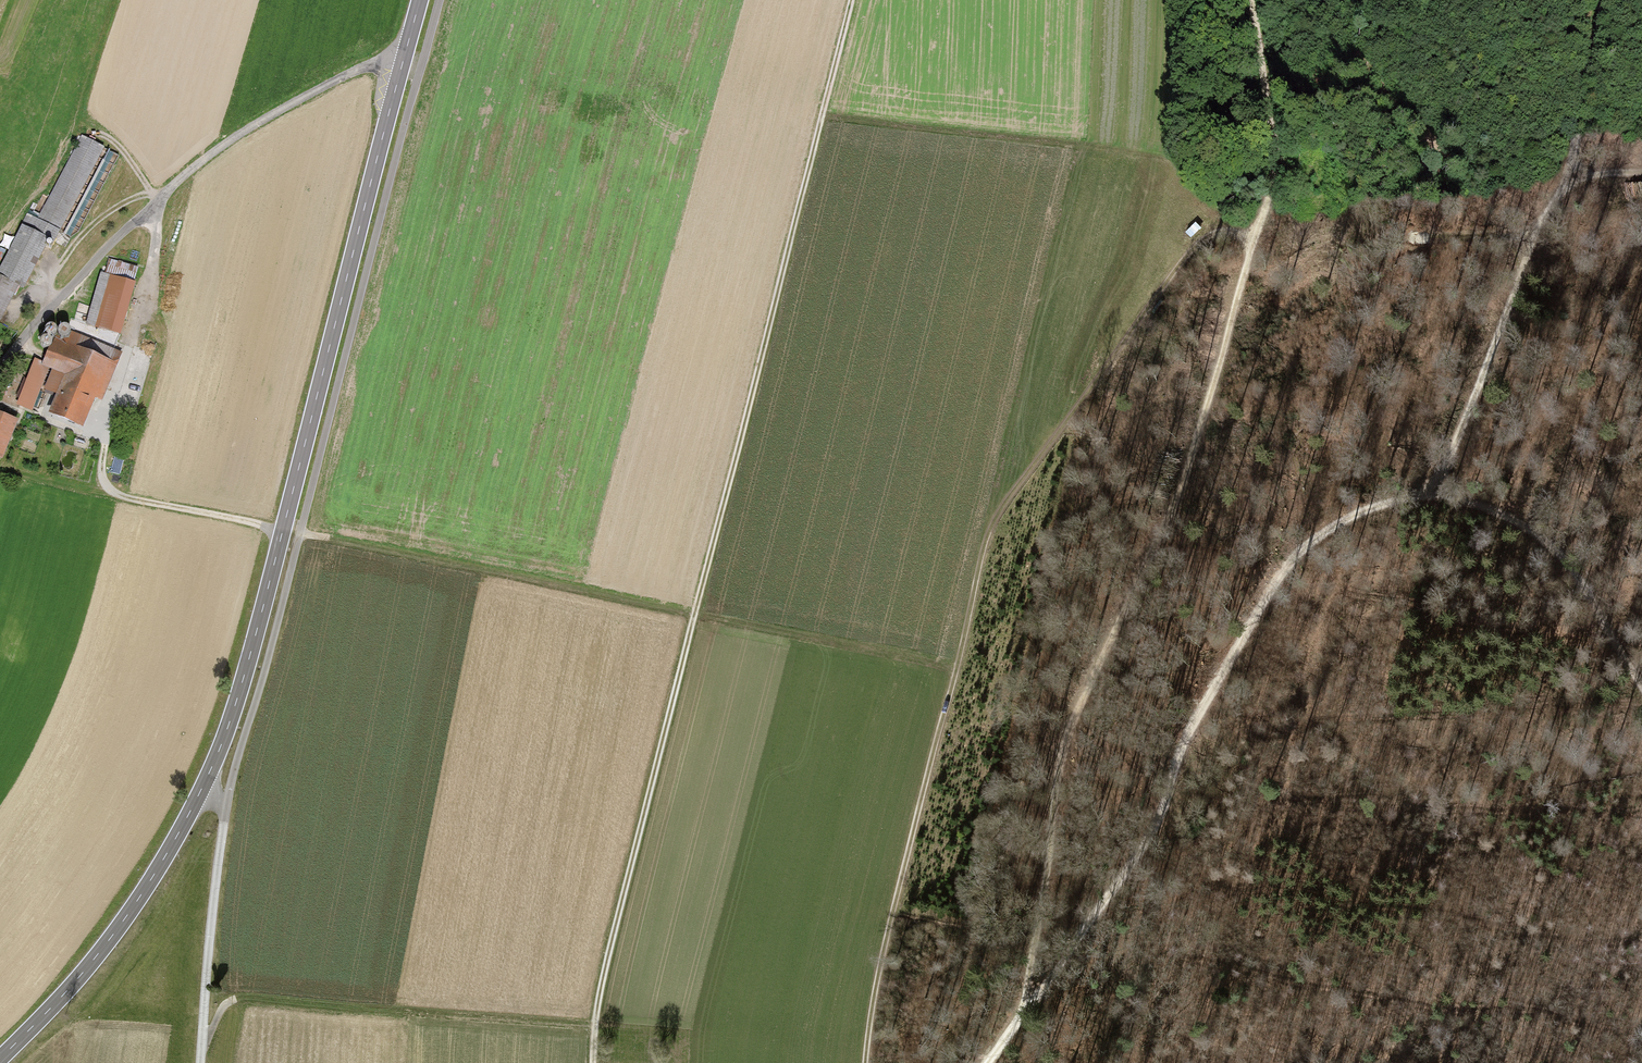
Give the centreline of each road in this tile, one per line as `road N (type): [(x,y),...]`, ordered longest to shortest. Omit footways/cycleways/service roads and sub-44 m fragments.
road 1 (secondary): [(1,1062),(104,950),(150,884),(226,734),(404,55)]
road 2 (track): [(593,1062),(610,945),(851,0)]
road 3 (track): [(1254,240),(1220,231),(1191,251),(988,530),(875,991),(866,1062)]
road 4 (track): [(225,808),(440,0)]
road 5 (track): [(1254,240),(1178,492),(1061,750),(1024,1008)]
road 6 (track): [(1434,487),(1330,528),(1280,576),(1206,704),(1153,831),(986,1062)]
road 7 (track): [(957,671),(283,531)]
road 8 (track): [(1607,0),(1572,180),(1533,240),(1434,487)]
road 9 (residential): [(404,55),(338,79),(212,152),(0,361)]
road 10 (track): [(821,116),(1224,163),(1238,175),(1234,232)]
road 11 (track): [(202,1049),(220,1009),(241,998),(594,1030)]
road 12 (track): [(1083,148),(988,530)]
road 13 (track): [(1641,680),(1572,563),(1514,521),(1434,487)]
road 14 (track): [(201,1062),(225,808)]
road 15 (track): [(1251,0),(1276,162),(1254,240)]

